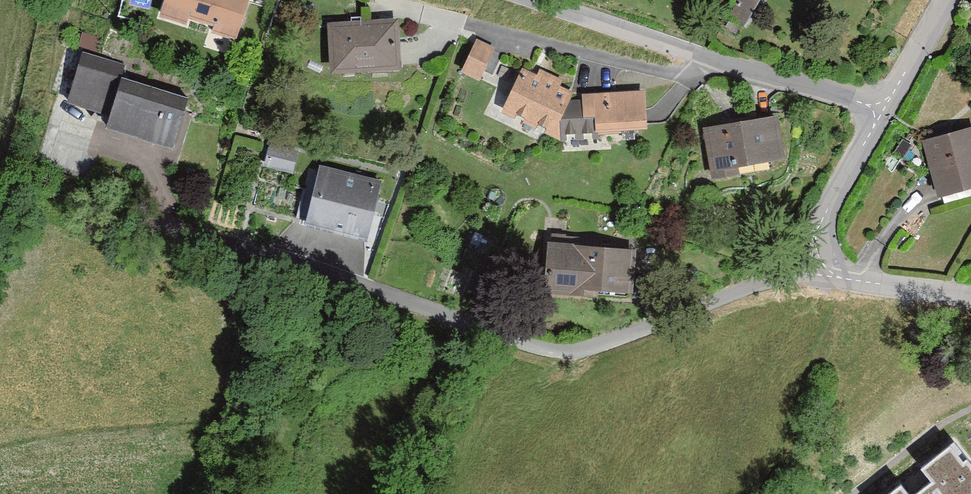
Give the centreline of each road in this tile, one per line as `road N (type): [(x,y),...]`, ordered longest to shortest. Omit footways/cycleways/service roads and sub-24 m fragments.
road 1 (residential): [(806,261),(579,367),(49,190)]
road 2 (residential): [(873,108),(526,0)]
road 3 (residential): [(806,261),(873,108)]
road 4 (residential): [(970,292),(806,261)]
road 5 (residential): [(873,108),(937,0)]

